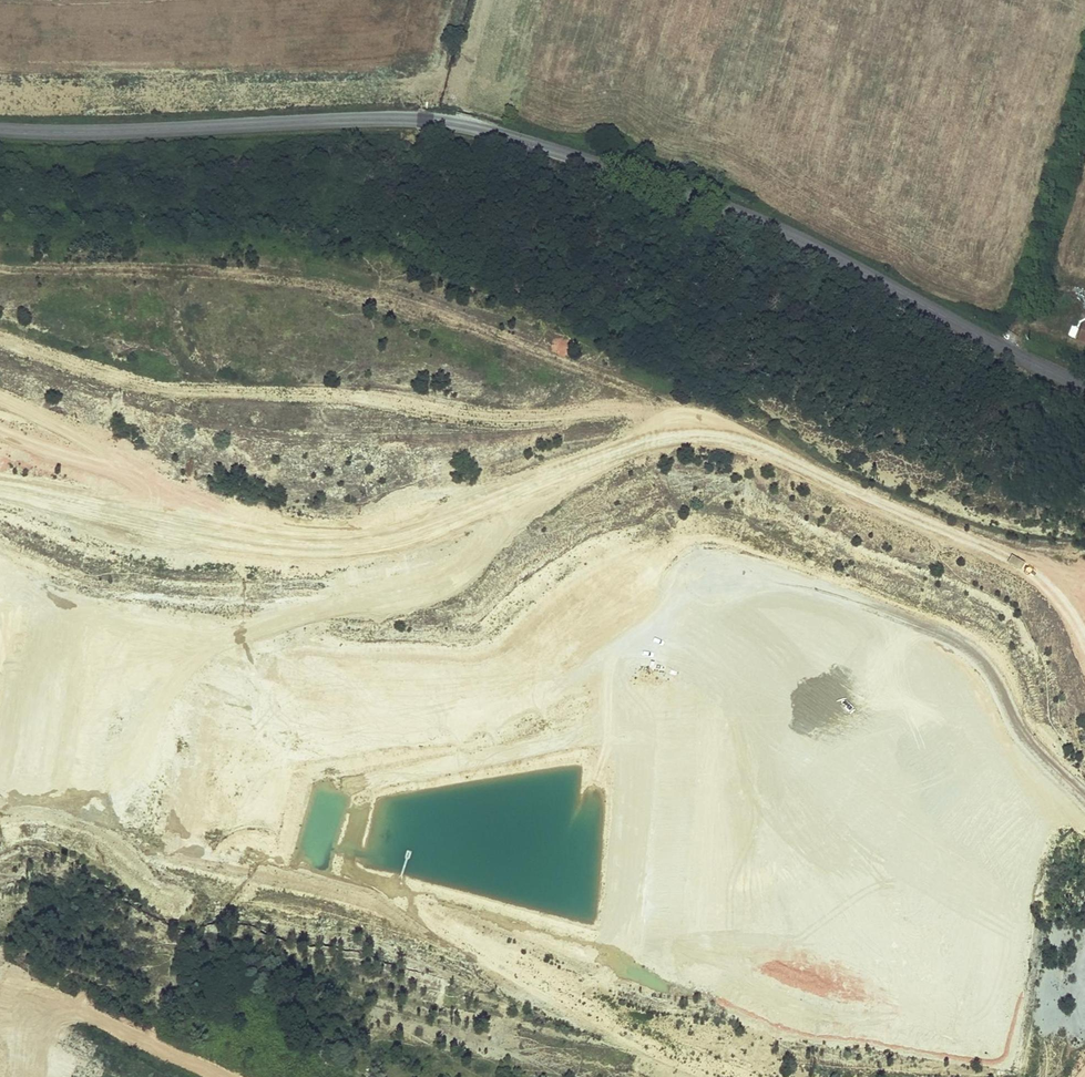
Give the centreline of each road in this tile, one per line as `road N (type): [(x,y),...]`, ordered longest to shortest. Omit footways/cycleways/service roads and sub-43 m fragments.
road 1 (track): [(634,921),(611,975),(583,982),(470,947),(576,614),(601,583),(652,556),(716,556),(923,632),(967,661),(1084,797)]
road 2 (tertiary): [(1084,387),(813,244),(712,202),(453,123),(365,117),(129,131),(0,128)]
road 3 (track): [(721,439),(642,439),(457,518),(373,537),(290,529),(51,444),(0,434)]
road 4 (track): [(0,268),(242,275),(406,302),(625,386)]
road 5 (track): [(576,614),(537,675),(494,709),(294,729),(129,792),(0,818)]
road 6 (track): [(625,386),(721,439),(1084,586)]
road 7 (track): [(1084,77),(1008,350)]

